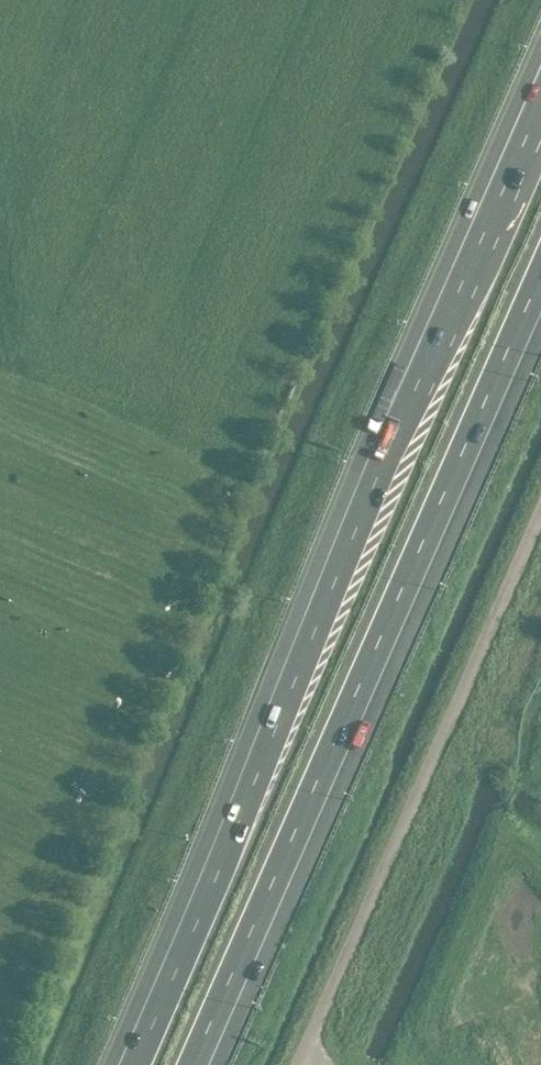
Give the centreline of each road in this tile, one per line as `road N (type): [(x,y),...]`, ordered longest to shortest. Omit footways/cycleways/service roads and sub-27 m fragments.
road 1 (motorway): [(540,116),(131,1064)]
road 2 (motorway): [(193,1064),(540,270)]
road 3 (unclassified): [(295,1064),(540,510)]

